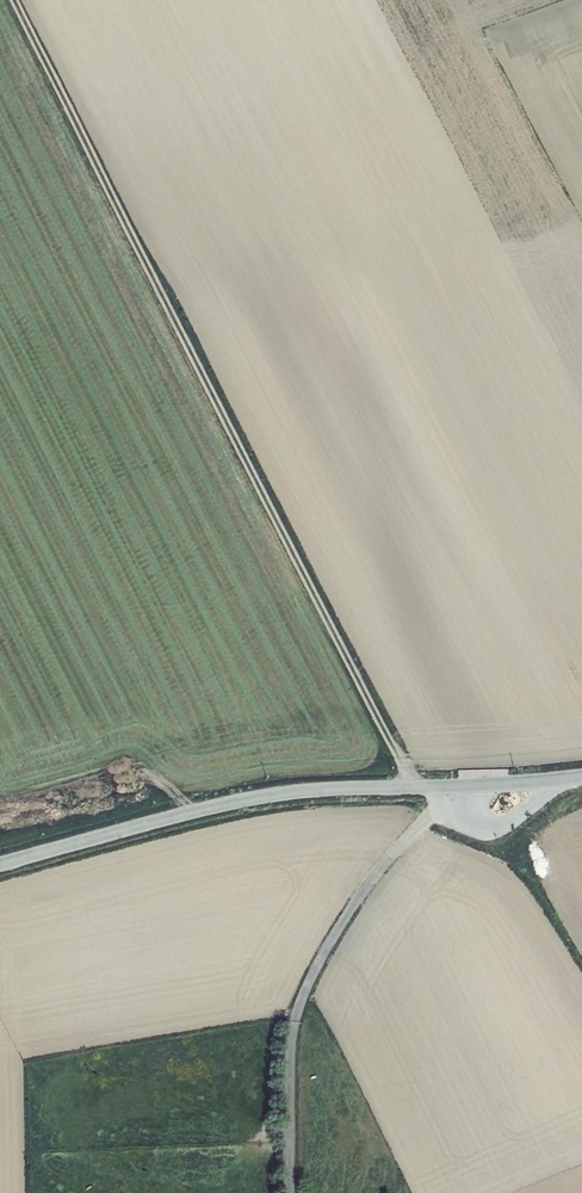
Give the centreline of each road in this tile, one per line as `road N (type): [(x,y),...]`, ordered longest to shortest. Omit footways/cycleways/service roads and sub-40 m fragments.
road 1 (unclassified): [(581,776),(316,790),(209,807),(0,864)]

